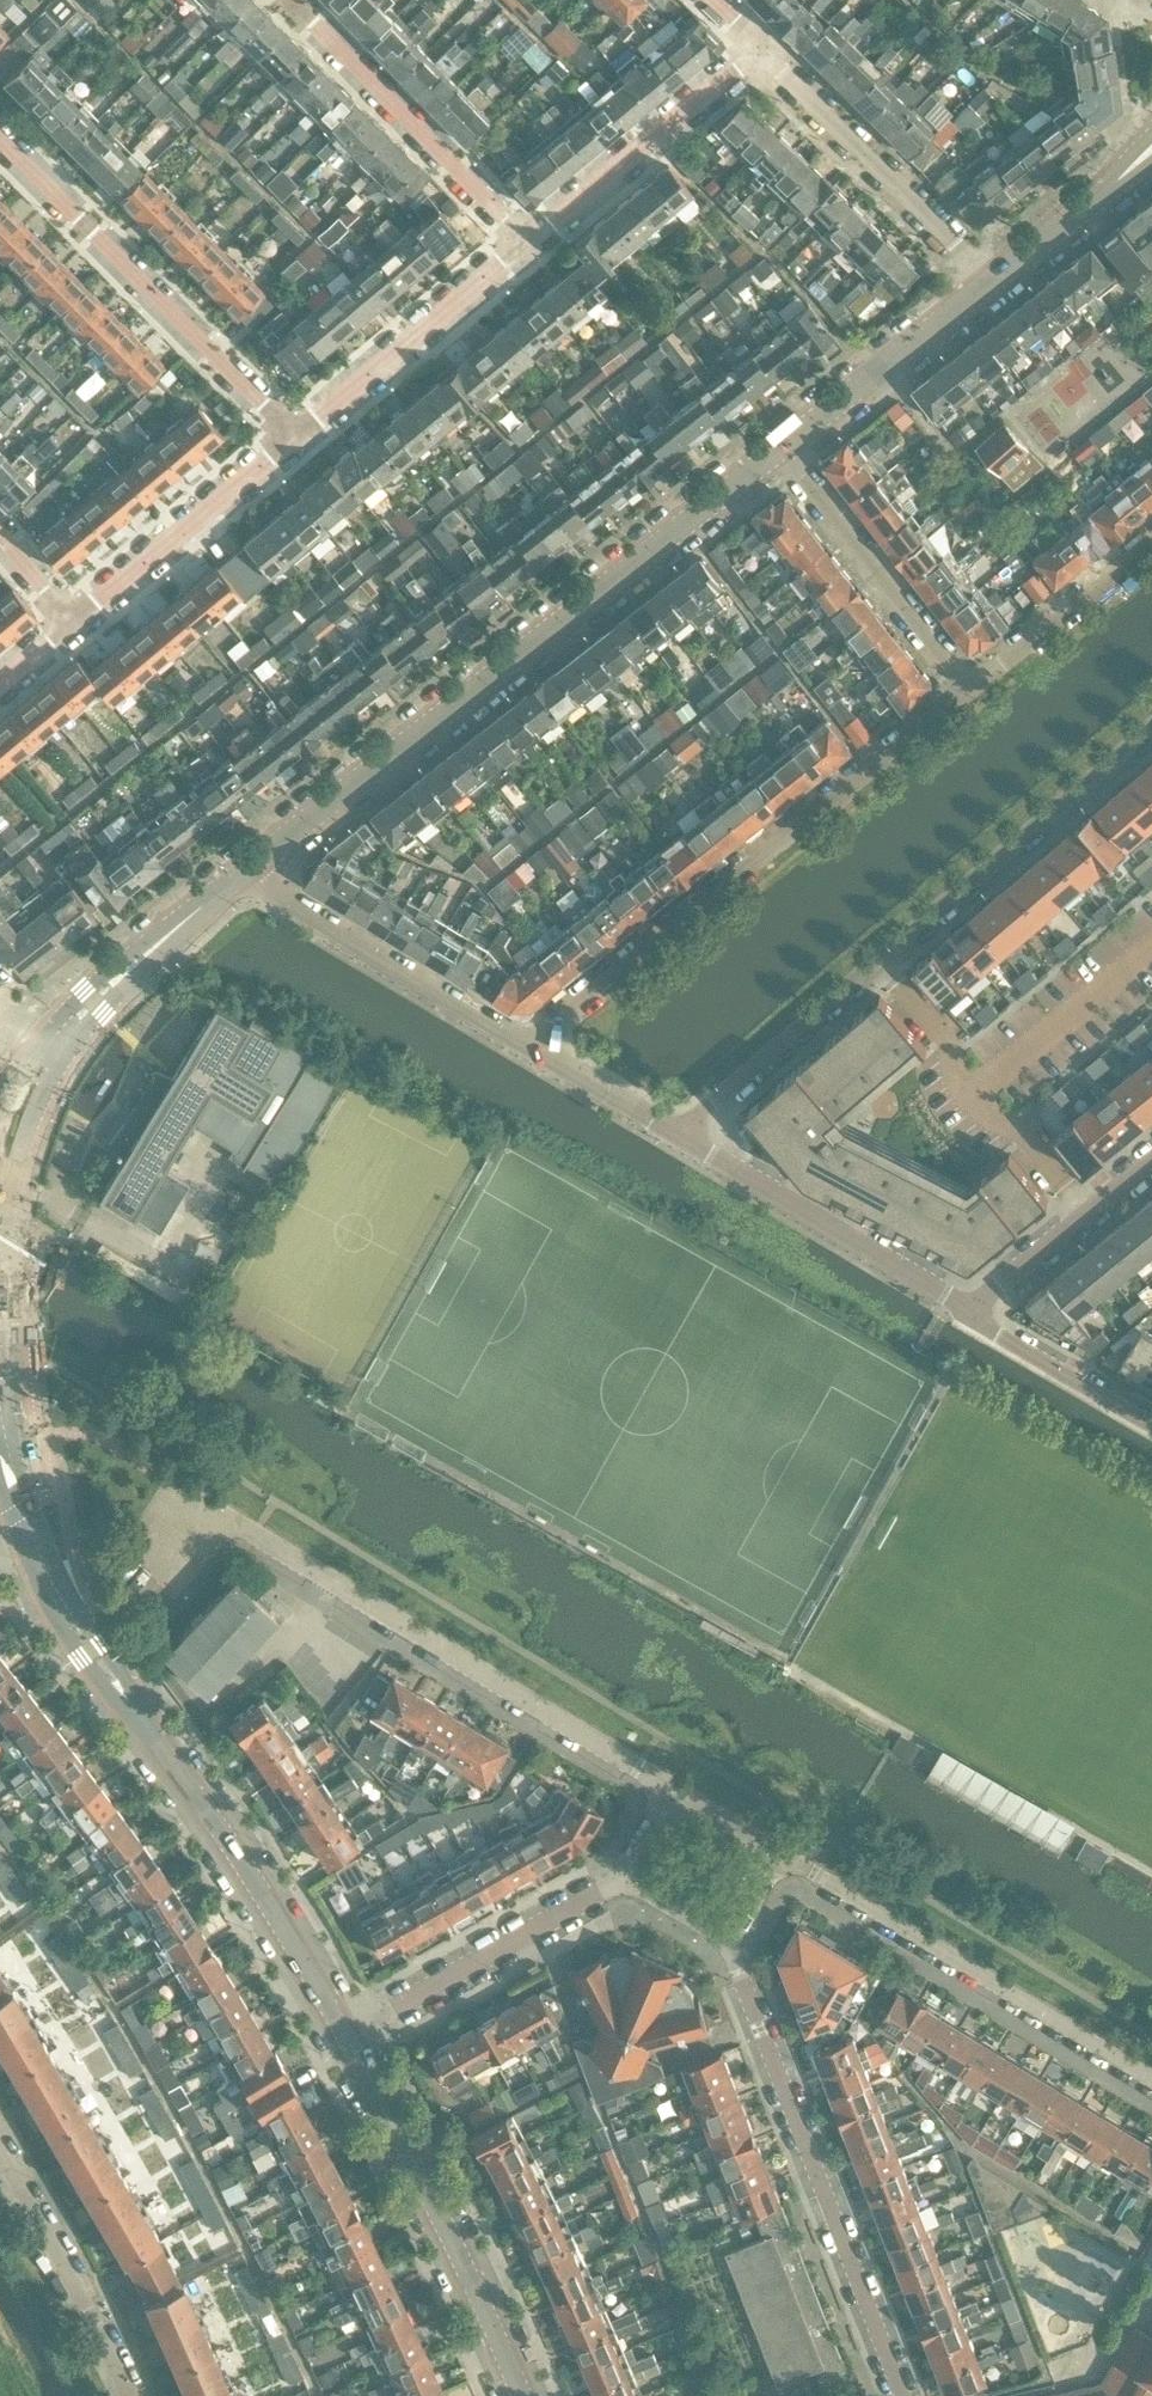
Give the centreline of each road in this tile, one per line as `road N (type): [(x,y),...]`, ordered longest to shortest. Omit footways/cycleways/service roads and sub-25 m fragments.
road 1 (secondary): [(246,869),(781,449)]
road 2 (residential): [(1151,729),(710,1104),(681,1137)]
road 3 (residential): [(967,691),(561,1015),(532,1049)]
road 4 (residential): [(668,1791),(237,1523)]
road 5 (residential): [(722,1937),(901,2395)]
road 6 (residential): [(773,1851),(1151,2079)]
road 7 (residential): [(298,437),(0,137)]
road 8 (secondary): [(522,2395),(453,2241),(345,2036)]
road 9 (secondary): [(345,2036),(155,1740)]
road 10 (residential): [(532,1049),(269,892),(246,869)]
road 11 (residential): [(970,1310),(681,1137)]
road 12 (residential): [(526,243),(293,0)]
road 13 (residential): [(989,283),(759,50)]
road 14 (residential): [(345,2036),(625,1878)]
road 15 (residential): [(781,449),(967,691)]
road 16 (residential): [(526,243),(759,50)]
road 17 (residential): [(298,437),(526,243)]
road 18 (residential): [(79,622),(298,437)]
road 19 (residential): [(128,2395),(0,2154)]
road 20 (secondary): [(9,1517),(60,1625),(155,1740)]
road 21 (secondary): [(155,1740),(141,1705),(57,1577),(30,1506)]
road 22 (secondary): [(781,449),(989,283)]
road 23 (secondary): [(0,1302),(12,1178),(63,1056)]
road 24 (residential): [(967,691),(1151,540)]
road 25 (residential): [(970,1310),(1151,1158)]
road 26 (secondary): [(210,896),(85,991),(40,1040)]
road 27 (secondary): [(63,1056),(210,896)]
road 28 (residential): [(1151,1425),(996,1335),(970,1310)]
road 29 (secondary): [(989,283),(1151,151)]
road 30 (residential): [(681,1137),(532,1049)]
road 31 (residential): [(79,622),(0,527)]
road 32 (residential): [(773,1851),(668,1791)]

